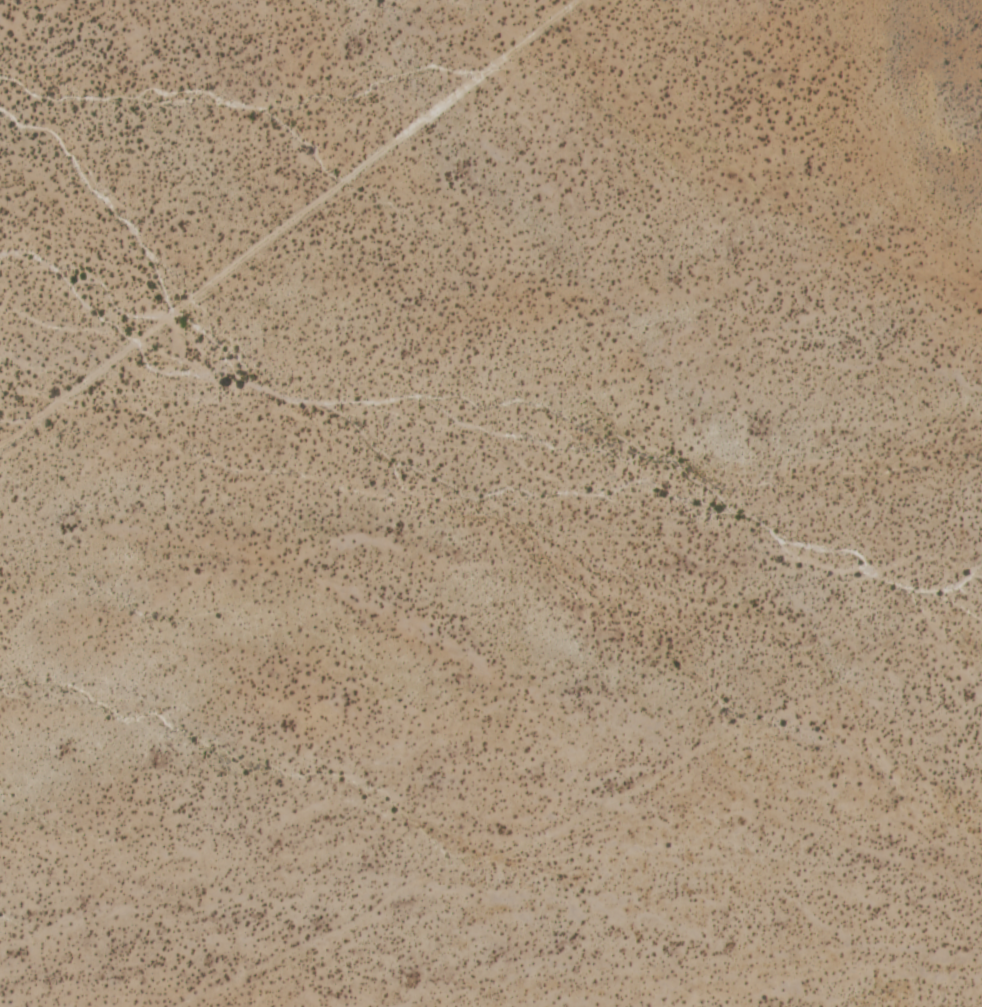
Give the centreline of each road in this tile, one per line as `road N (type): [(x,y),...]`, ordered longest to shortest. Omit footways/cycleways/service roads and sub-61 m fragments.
road 1 (residential): [(566,0),(0,390)]

